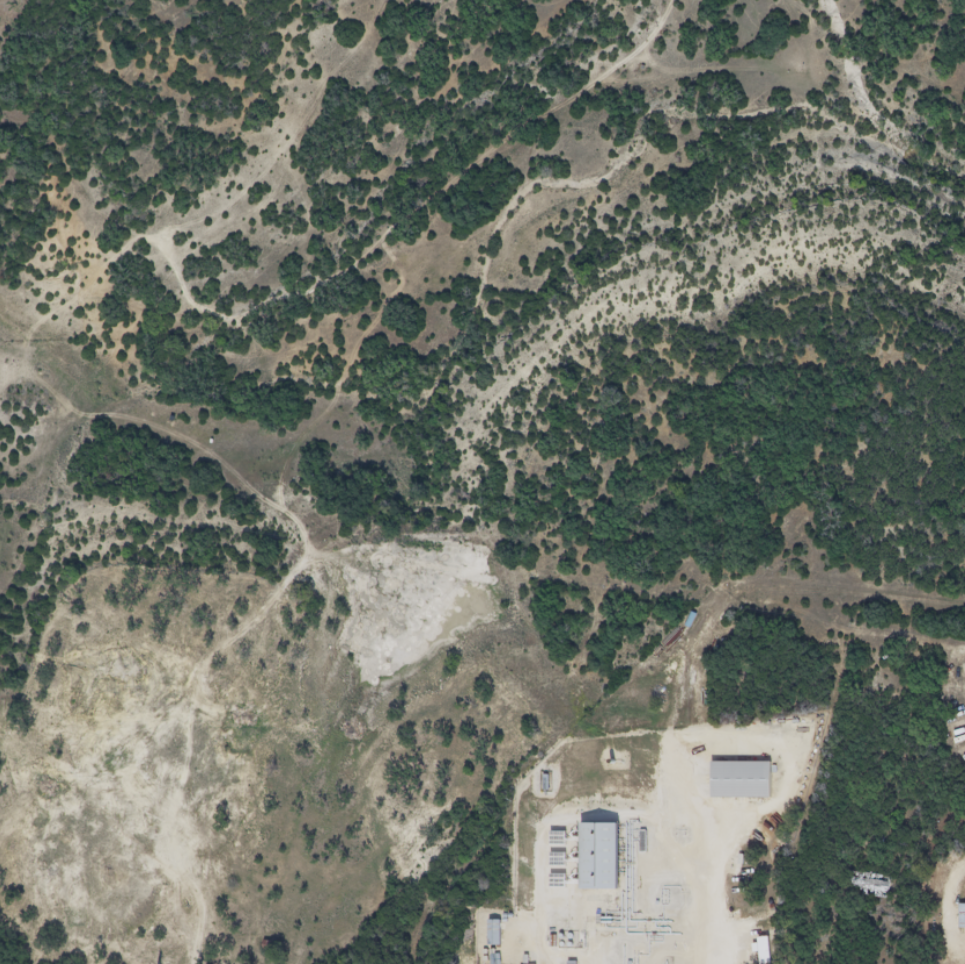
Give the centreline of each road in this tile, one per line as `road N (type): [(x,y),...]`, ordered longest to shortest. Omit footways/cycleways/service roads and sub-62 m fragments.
road 1 (residential): [(0,382),(67,346),(304,282),(447,203),(625,42),(642,0)]

